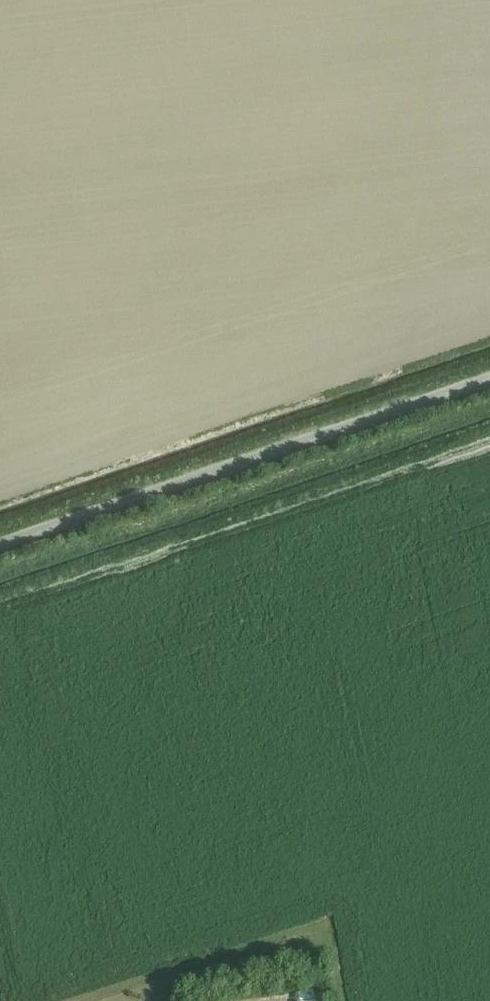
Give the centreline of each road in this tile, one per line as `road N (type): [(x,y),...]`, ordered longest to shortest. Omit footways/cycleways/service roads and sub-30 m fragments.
road 1 (unclassified): [(0,548),(489,385)]

